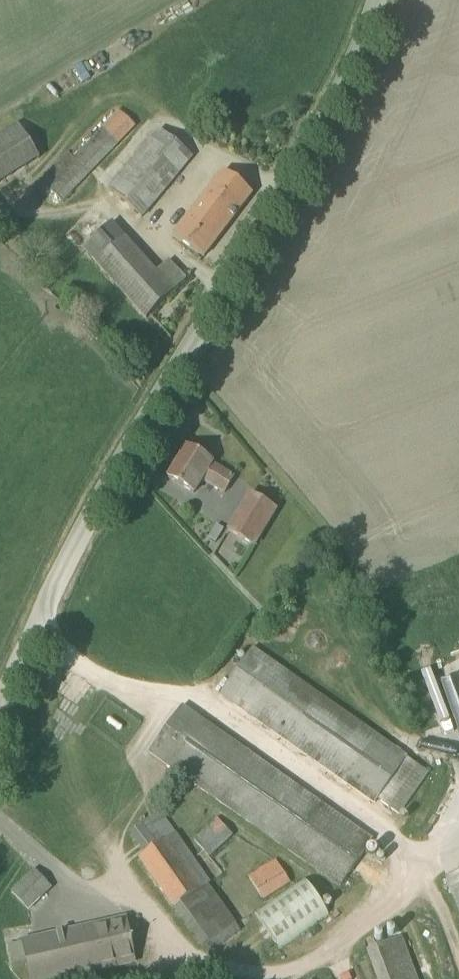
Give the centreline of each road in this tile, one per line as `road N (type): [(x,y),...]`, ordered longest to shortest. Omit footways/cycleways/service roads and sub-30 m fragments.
road 1 (unclassified): [(0,703),(345,56),(367,0)]

